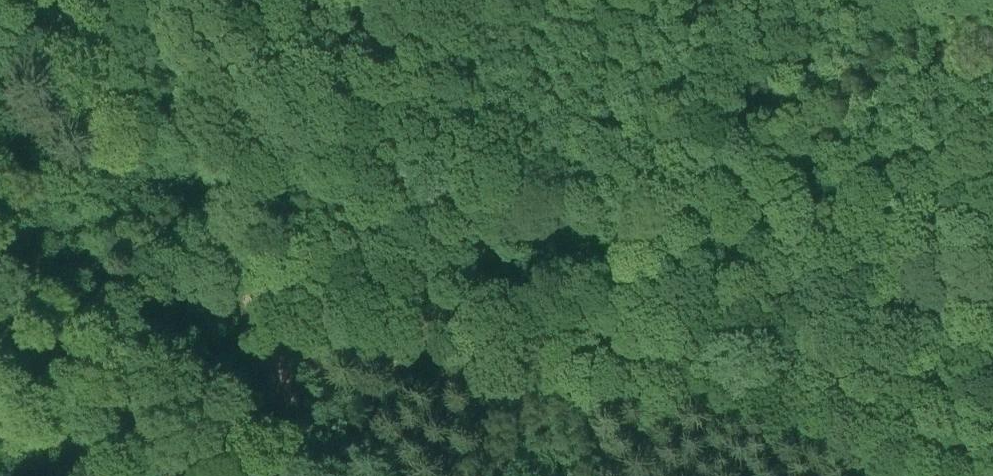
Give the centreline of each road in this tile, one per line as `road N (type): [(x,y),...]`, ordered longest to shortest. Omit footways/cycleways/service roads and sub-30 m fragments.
road 1 (track): [(158,0),(266,352),(336,475)]

